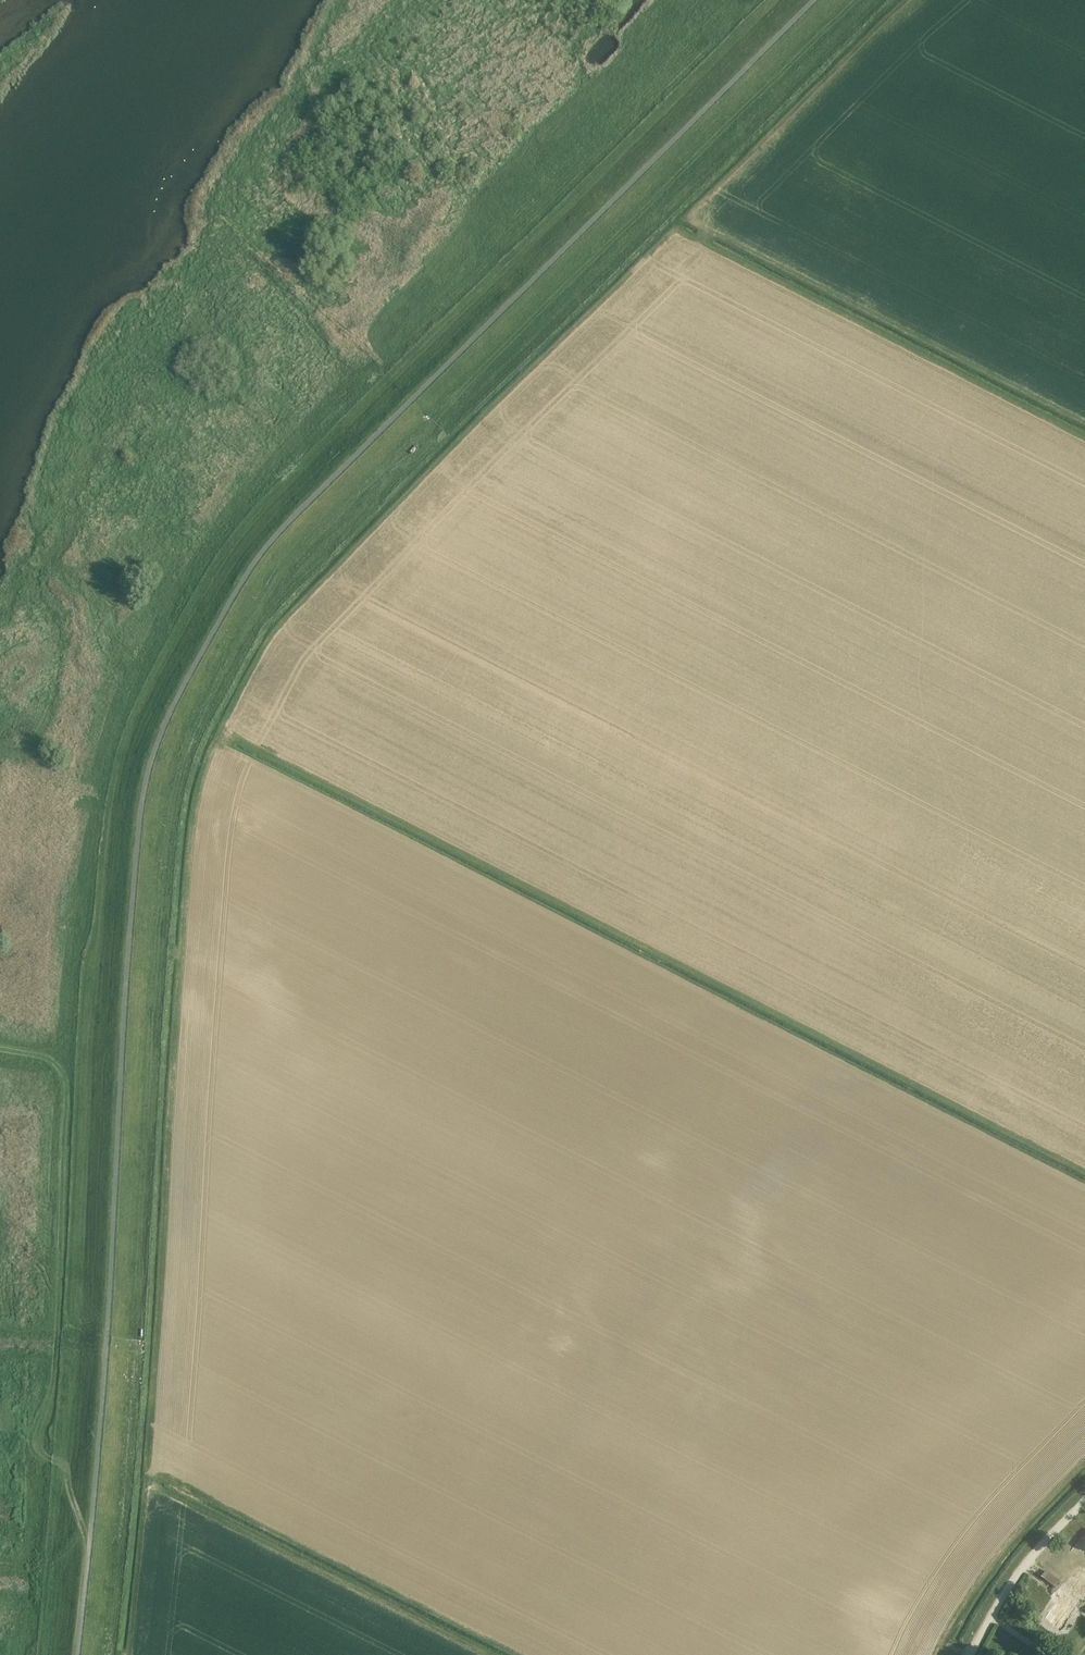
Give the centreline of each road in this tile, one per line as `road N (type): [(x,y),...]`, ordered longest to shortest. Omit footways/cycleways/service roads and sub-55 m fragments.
road 1 (unclassified): [(972,1654),(1084,1504)]

